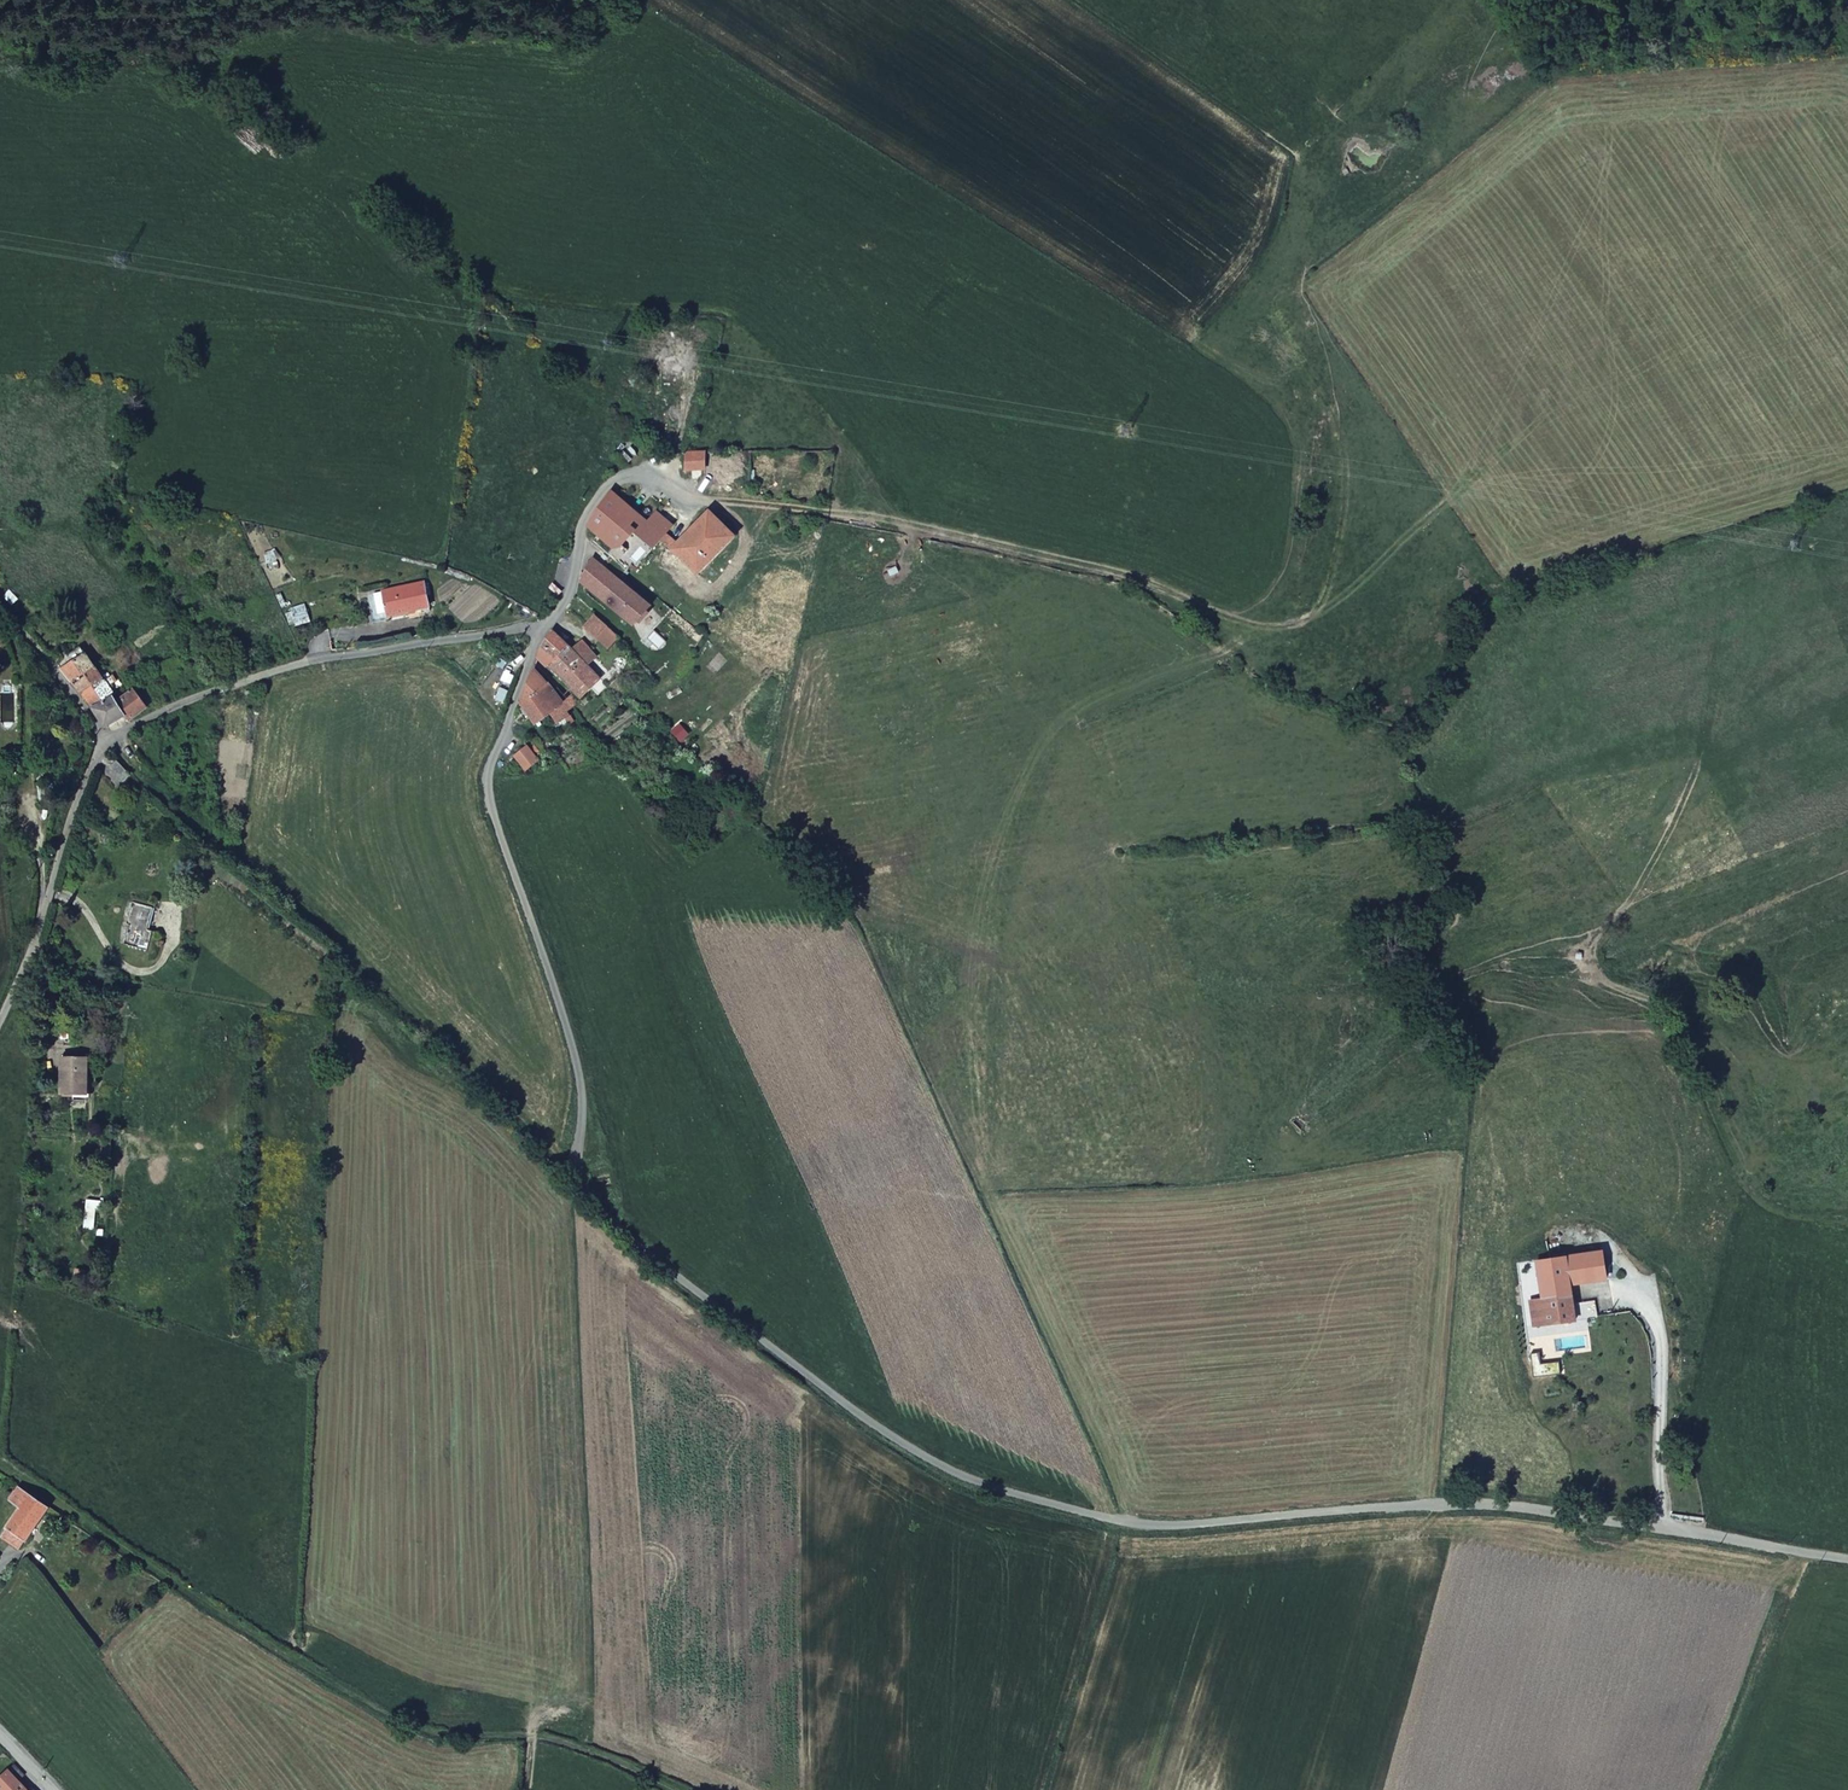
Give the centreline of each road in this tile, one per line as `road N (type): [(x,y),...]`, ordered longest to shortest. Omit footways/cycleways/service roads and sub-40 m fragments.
road 1 (unclassified): [(1847,1560),(1491,1504),(1126,1522),(961,1475),(848,1407),(643,1251),(578,1181),(578,1073),(487,793),(536,632)]
road 2 (track): [(706,502),(913,525),(1118,571),(1257,624),(1313,618),(1343,601),(1444,505)]
road 3 (track): [(1847,1212),(1787,1210),(1769,1200),(1729,1143),(1702,1068),(1672,1017),(1596,973),(1596,940),(1624,907)]
road 4 (unclassified): [(536,632),(320,658),(180,704),(107,744)]
road 5 (track): [(1126,1522),(1115,1478),(987,1195)]
road 6 (unclassified): [(107,744),(86,775),(28,960),(0,1021)]
road 7 (residential): [(536,632),(569,595),(586,515),(611,485),(644,479),(706,502)]

